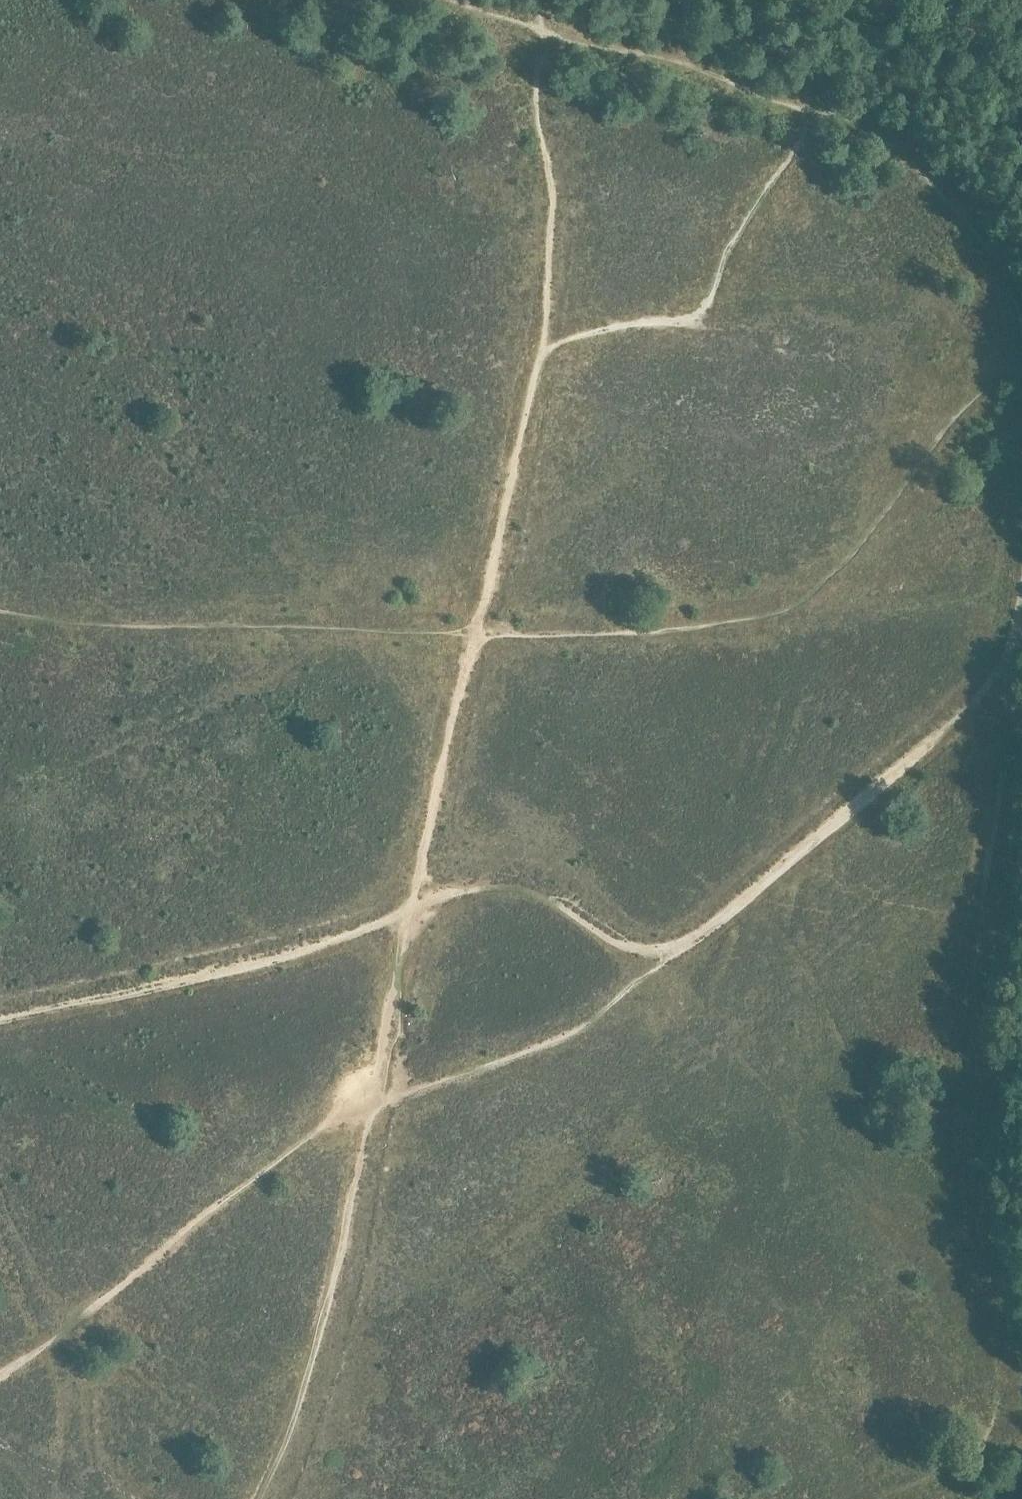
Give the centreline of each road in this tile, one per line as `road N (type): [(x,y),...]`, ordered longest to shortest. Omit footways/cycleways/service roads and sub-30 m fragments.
road 1 (track): [(0,1019),(203,975),(487,888),(543,895),(631,950),(663,955),(699,935),(1011,668)]
road 2 (track): [(1021,38),(858,0)]

